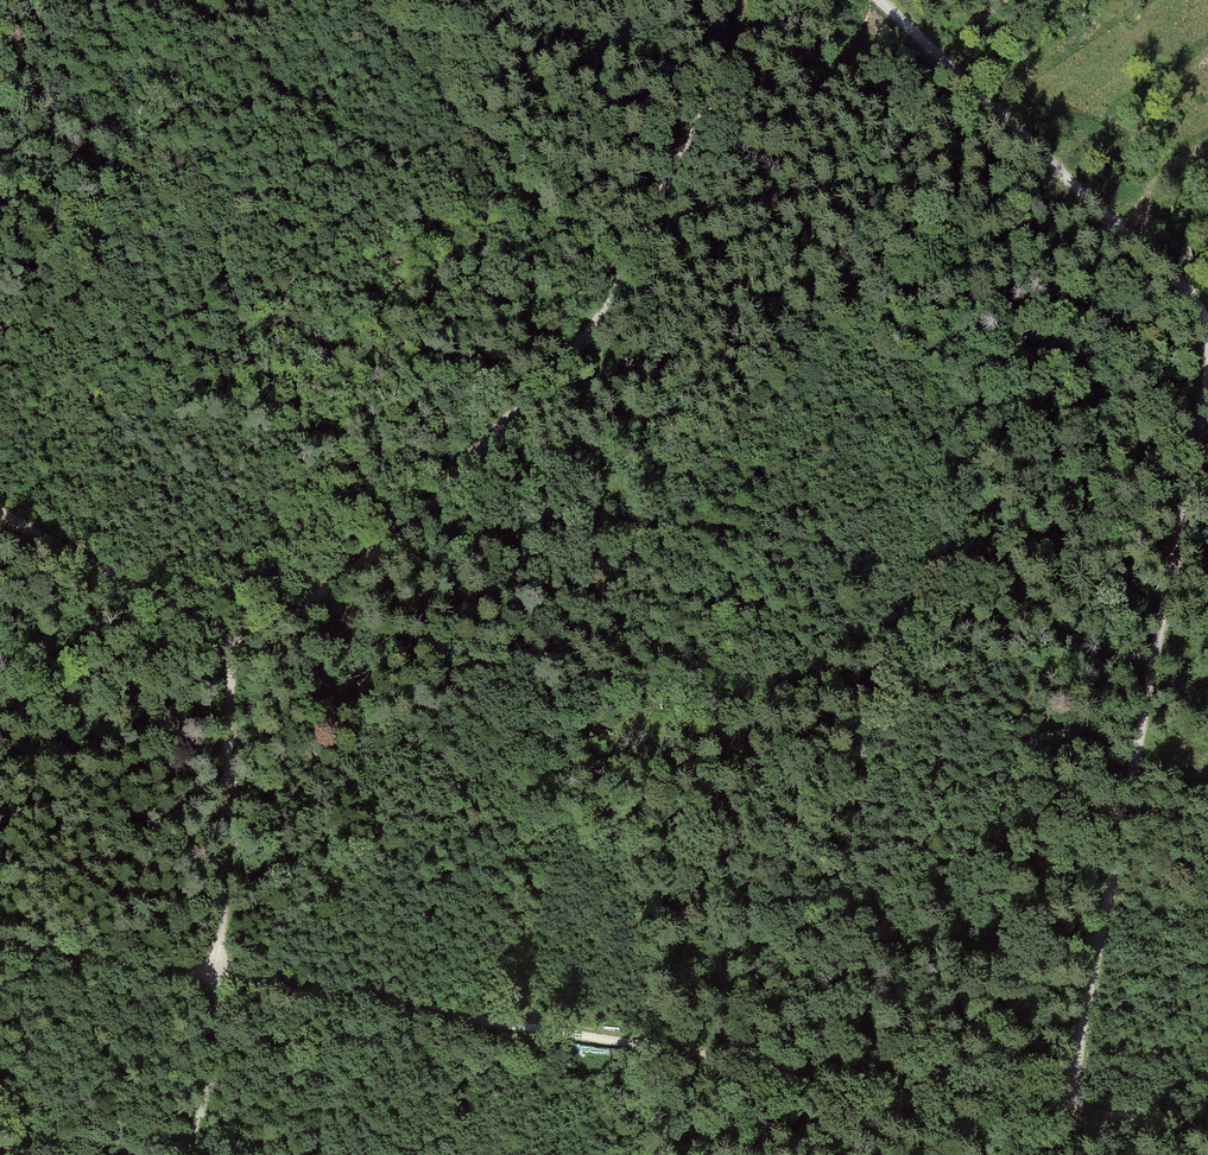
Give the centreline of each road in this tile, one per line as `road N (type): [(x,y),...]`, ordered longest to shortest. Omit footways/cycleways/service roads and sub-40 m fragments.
road 1 (track): [(0,949),(1207,1131)]
road 2 (track): [(0,512),(228,649),(394,541),(582,340),(691,139),(778,0)]
road 3 (track): [(1207,415),(1070,1108)]
road 4 (track): [(181,1154),(212,1079),(225,978),(228,649)]
road 5 (track): [(887,0),(1180,283),(1207,328)]

